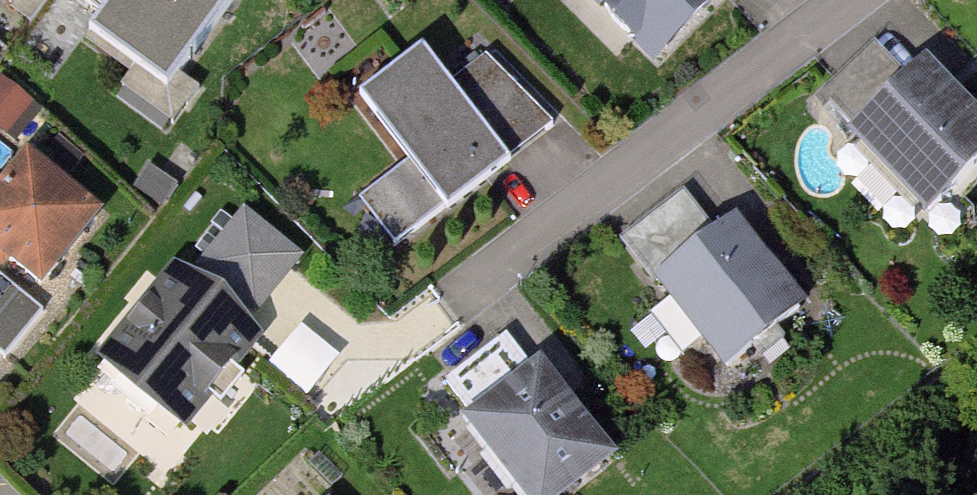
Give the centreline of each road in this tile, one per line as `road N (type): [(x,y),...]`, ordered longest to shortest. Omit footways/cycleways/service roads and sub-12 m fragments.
road 1 (residential): [(458,303),(843,0)]

